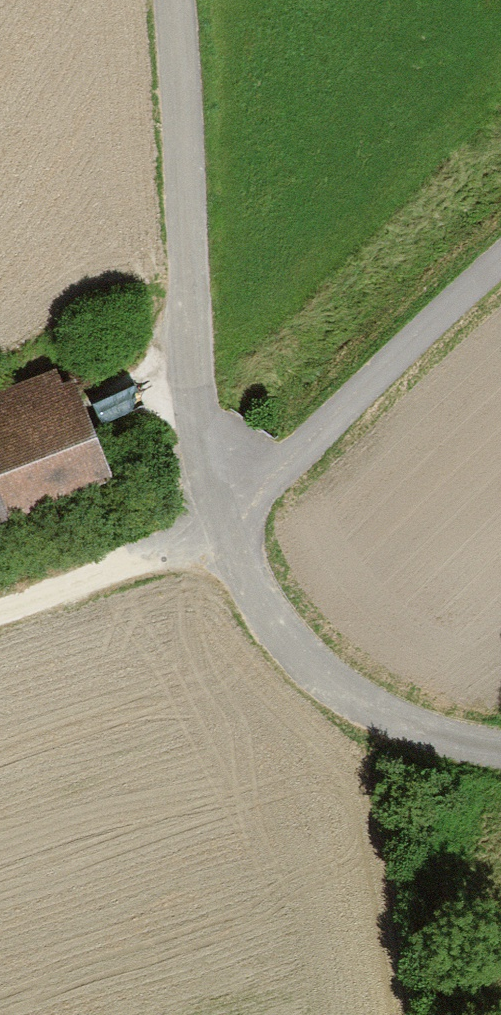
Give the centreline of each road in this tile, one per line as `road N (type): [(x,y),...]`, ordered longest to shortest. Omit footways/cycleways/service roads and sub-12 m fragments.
road 1 (unclassified): [(172,0),(194,390),(257,600),(314,671),(345,694),(442,740),(500,751)]
road 2 (track): [(500,251),(227,520),(0,606)]

